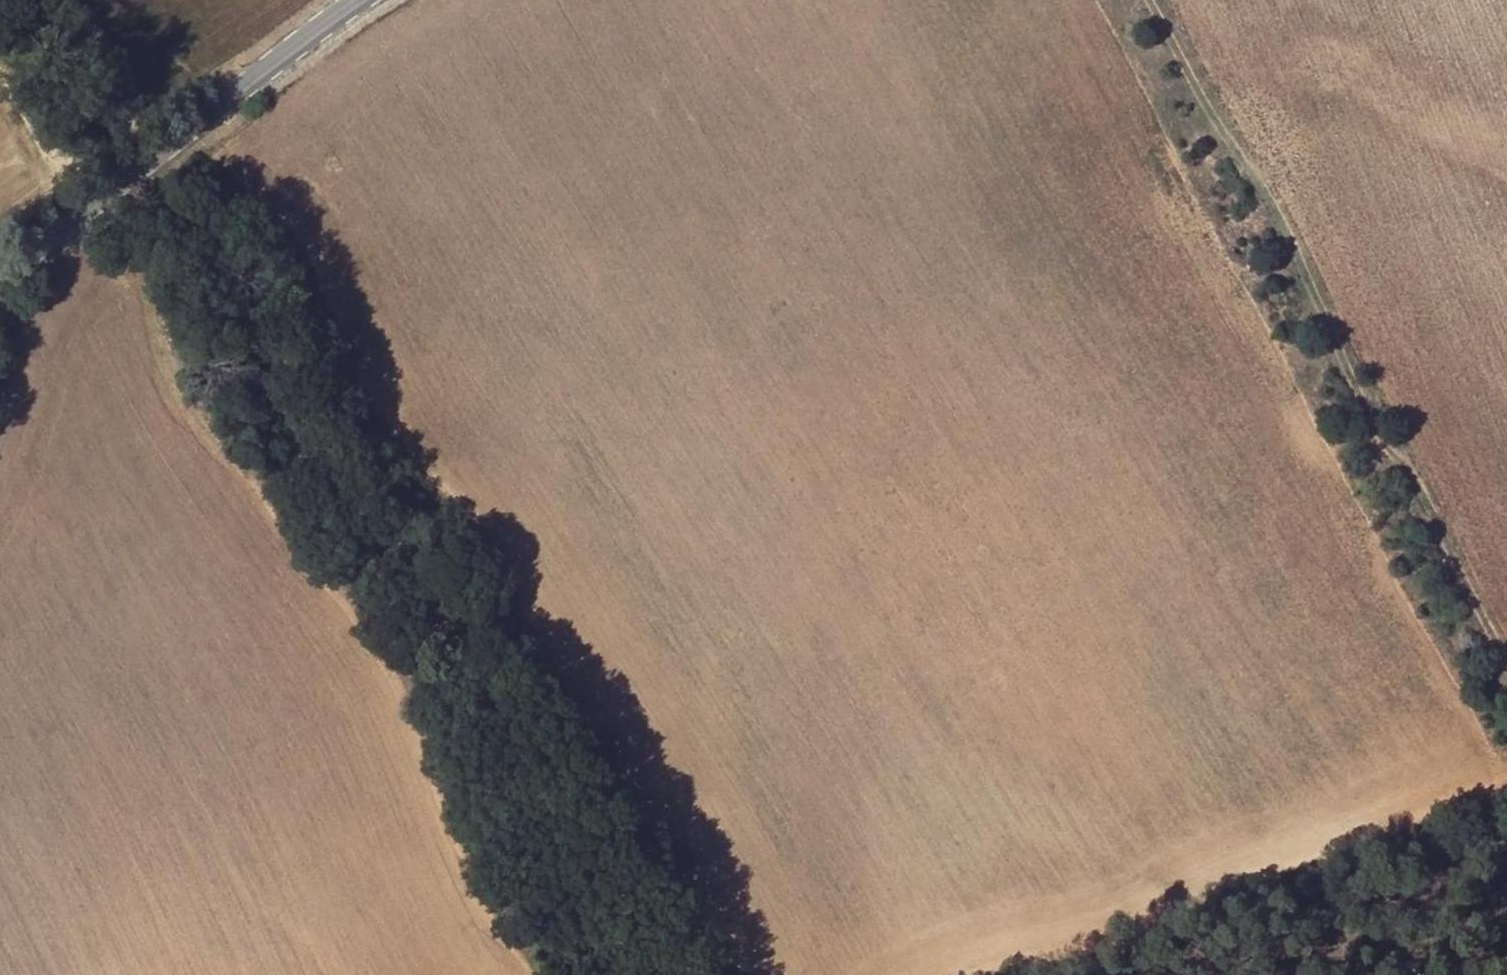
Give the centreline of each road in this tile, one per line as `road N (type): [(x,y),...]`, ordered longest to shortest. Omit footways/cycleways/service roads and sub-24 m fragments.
road 1 (tertiary): [(366,0),(0,278)]

